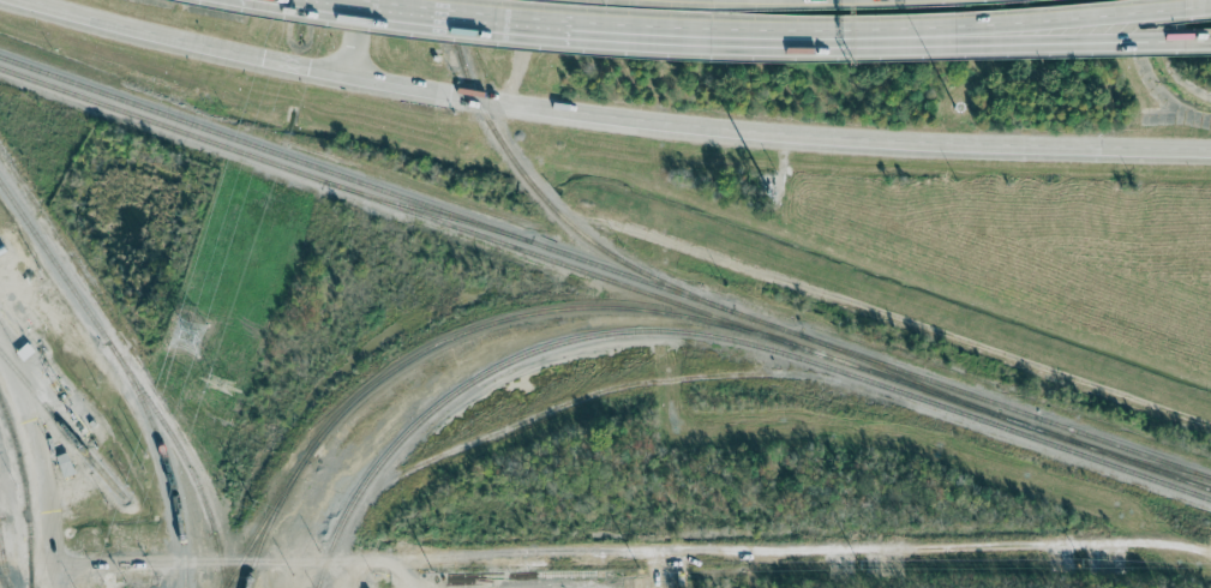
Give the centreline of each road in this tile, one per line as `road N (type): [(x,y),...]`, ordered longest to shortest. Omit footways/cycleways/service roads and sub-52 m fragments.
road 1 (primary): [(34,0),(349,73),(622,118),(1210,144)]
road 2 (residential): [(56,562),(1120,542),(1210,550)]
road 3 (residential): [(607,224),(1210,415)]
road 4 (motorway): [(330,0),(509,28),(840,41)]
road 5 (motorway): [(840,41),(1210,9)]
road 6 (motorway): [(840,41),(1210,40)]

